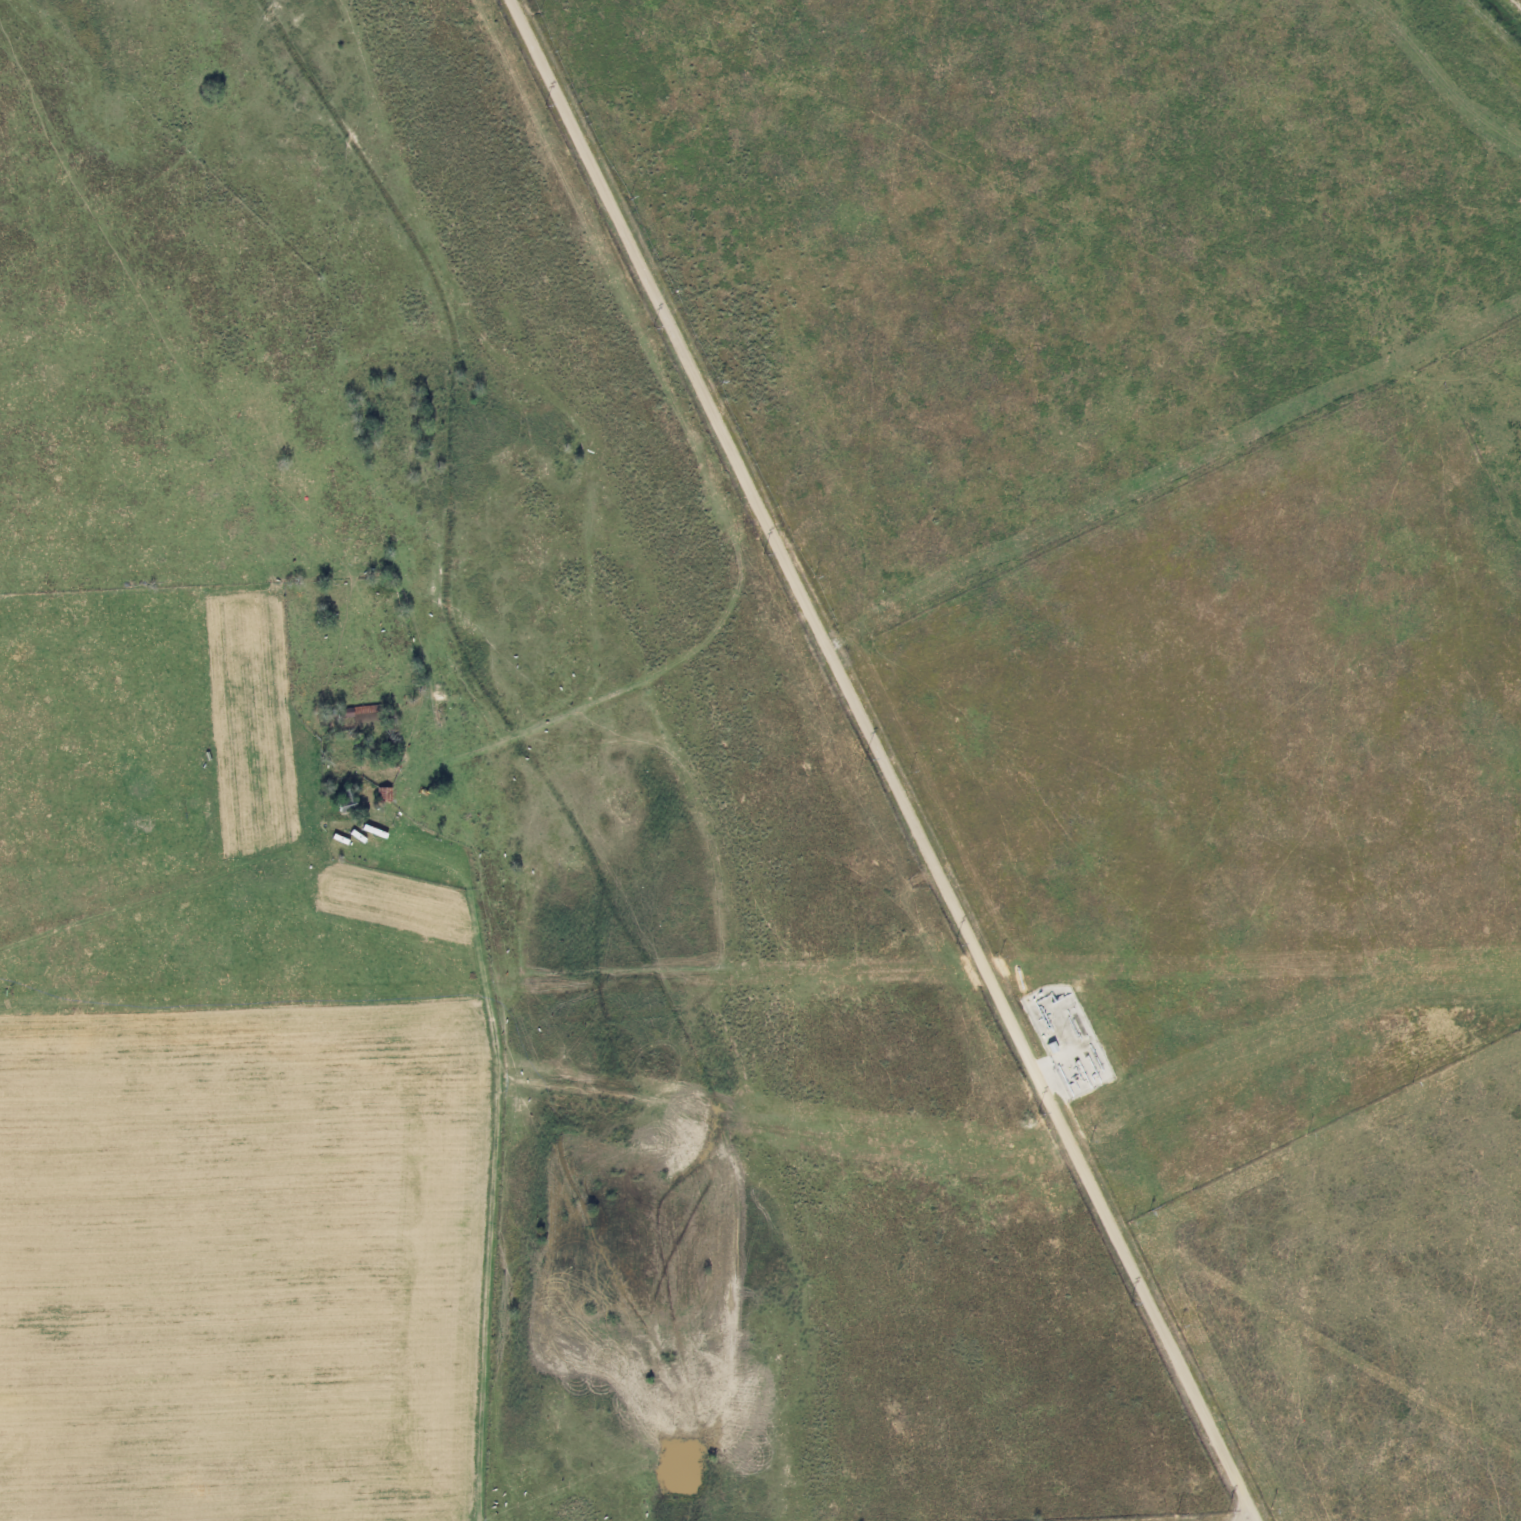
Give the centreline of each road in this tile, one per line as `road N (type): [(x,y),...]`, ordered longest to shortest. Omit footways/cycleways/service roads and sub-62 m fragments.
road 1 (residential): [(1252,1520),(511,0)]
road 2 (track): [(408,795),(407,848),(453,869),(466,892),(493,1051),(476,1520)]

